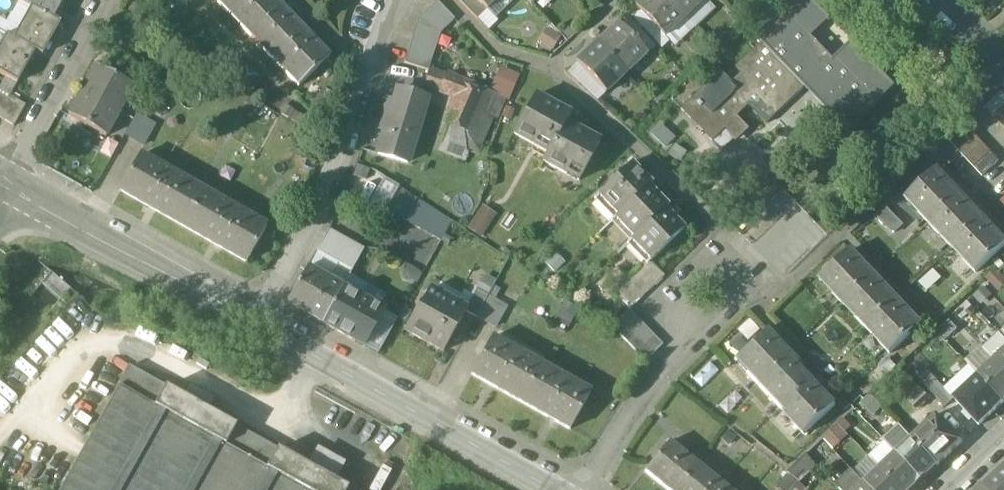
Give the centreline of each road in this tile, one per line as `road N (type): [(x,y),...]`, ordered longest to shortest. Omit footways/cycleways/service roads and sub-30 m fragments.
road 1 (residential): [(394,0),(339,166),(262,324)]
road 2 (tertiary): [(560,489),(262,324)]
road 3 (tertiary): [(262,324),(2,185)]
road 4 (residential): [(2,185),(106,0)]
road 5 (residential): [(588,489),(631,415),(697,332)]
road 6 (residential): [(697,332),(747,285),(720,256),(670,303)]

